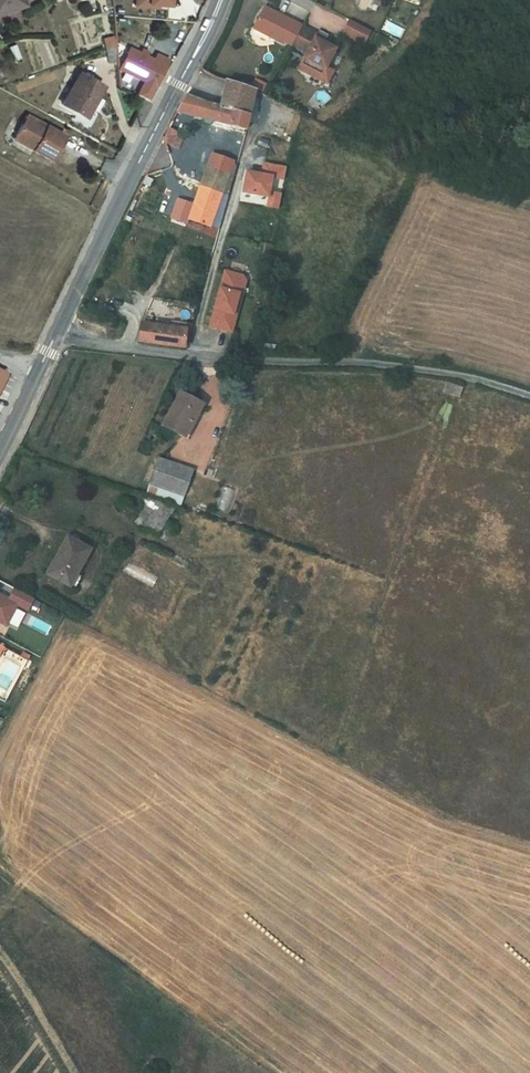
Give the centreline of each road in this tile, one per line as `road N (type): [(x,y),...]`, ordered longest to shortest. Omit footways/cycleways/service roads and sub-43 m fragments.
road 1 (residential): [(249,144),(186,357),(76,346),(55,335)]
road 2 (track): [(529,396),(436,369),(186,357)]
road 3 (secondary): [(220,0),(66,311)]

